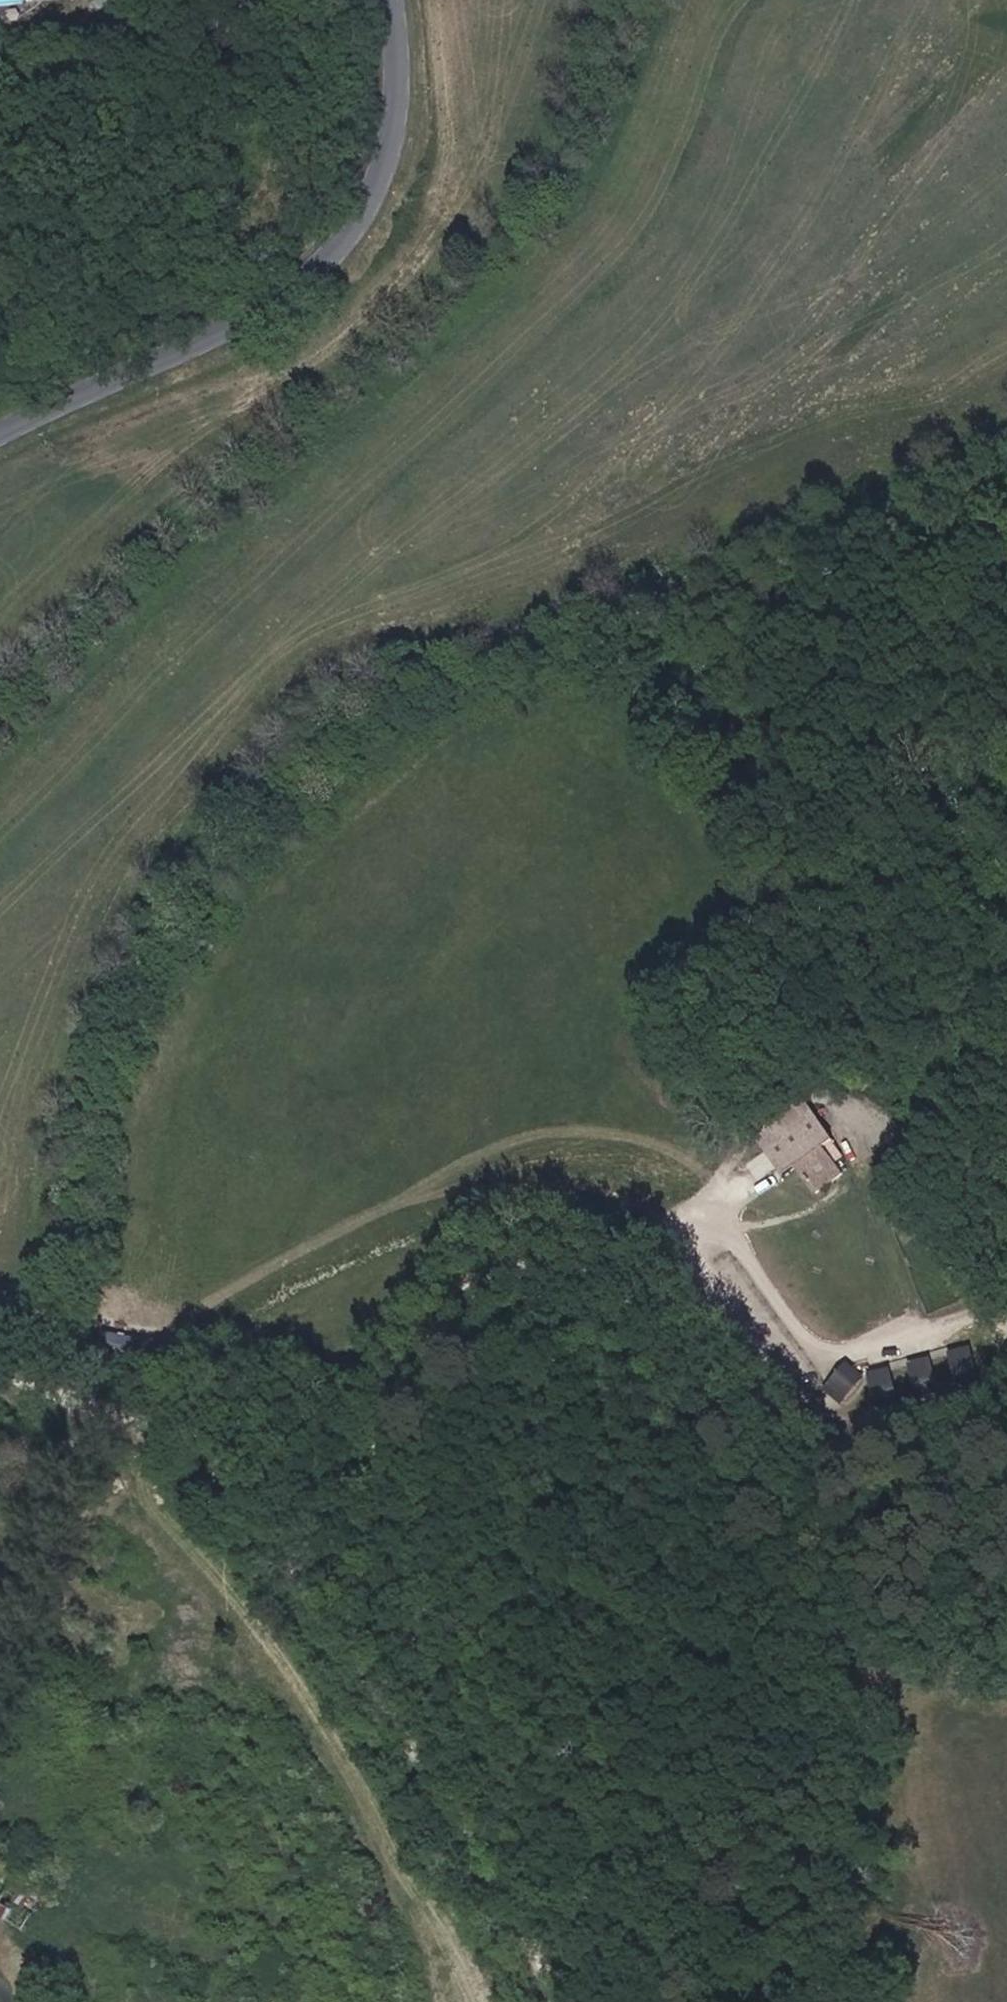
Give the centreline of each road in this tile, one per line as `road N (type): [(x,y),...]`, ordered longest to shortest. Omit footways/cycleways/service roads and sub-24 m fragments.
road 1 (tertiary): [(388,0),(388,140),(374,200),(344,255),(288,303),(215,347),(0,437)]

